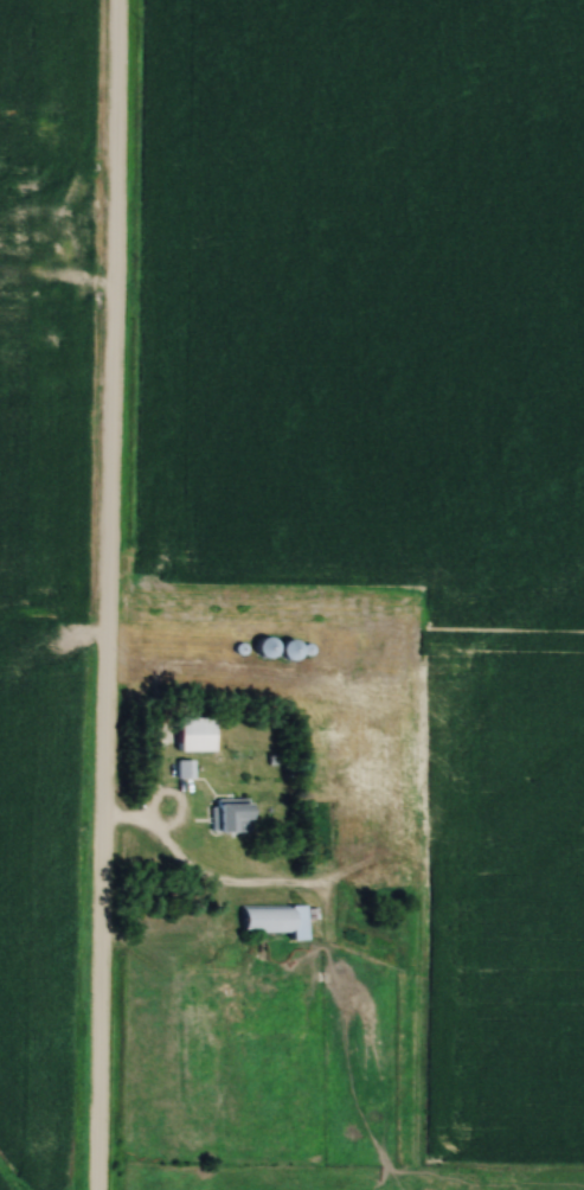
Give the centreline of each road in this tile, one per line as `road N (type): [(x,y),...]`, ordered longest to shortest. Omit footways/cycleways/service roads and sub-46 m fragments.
road 1 (residential): [(93,1189),(114,0)]

